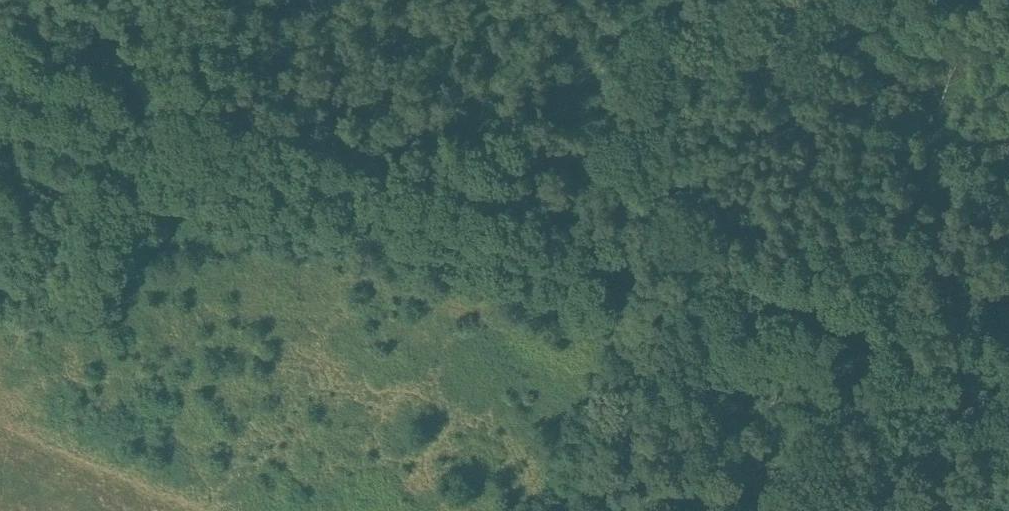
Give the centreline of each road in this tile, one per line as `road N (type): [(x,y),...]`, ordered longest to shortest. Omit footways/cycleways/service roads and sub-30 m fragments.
road 1 (track): [(109,277),(211,0)]

